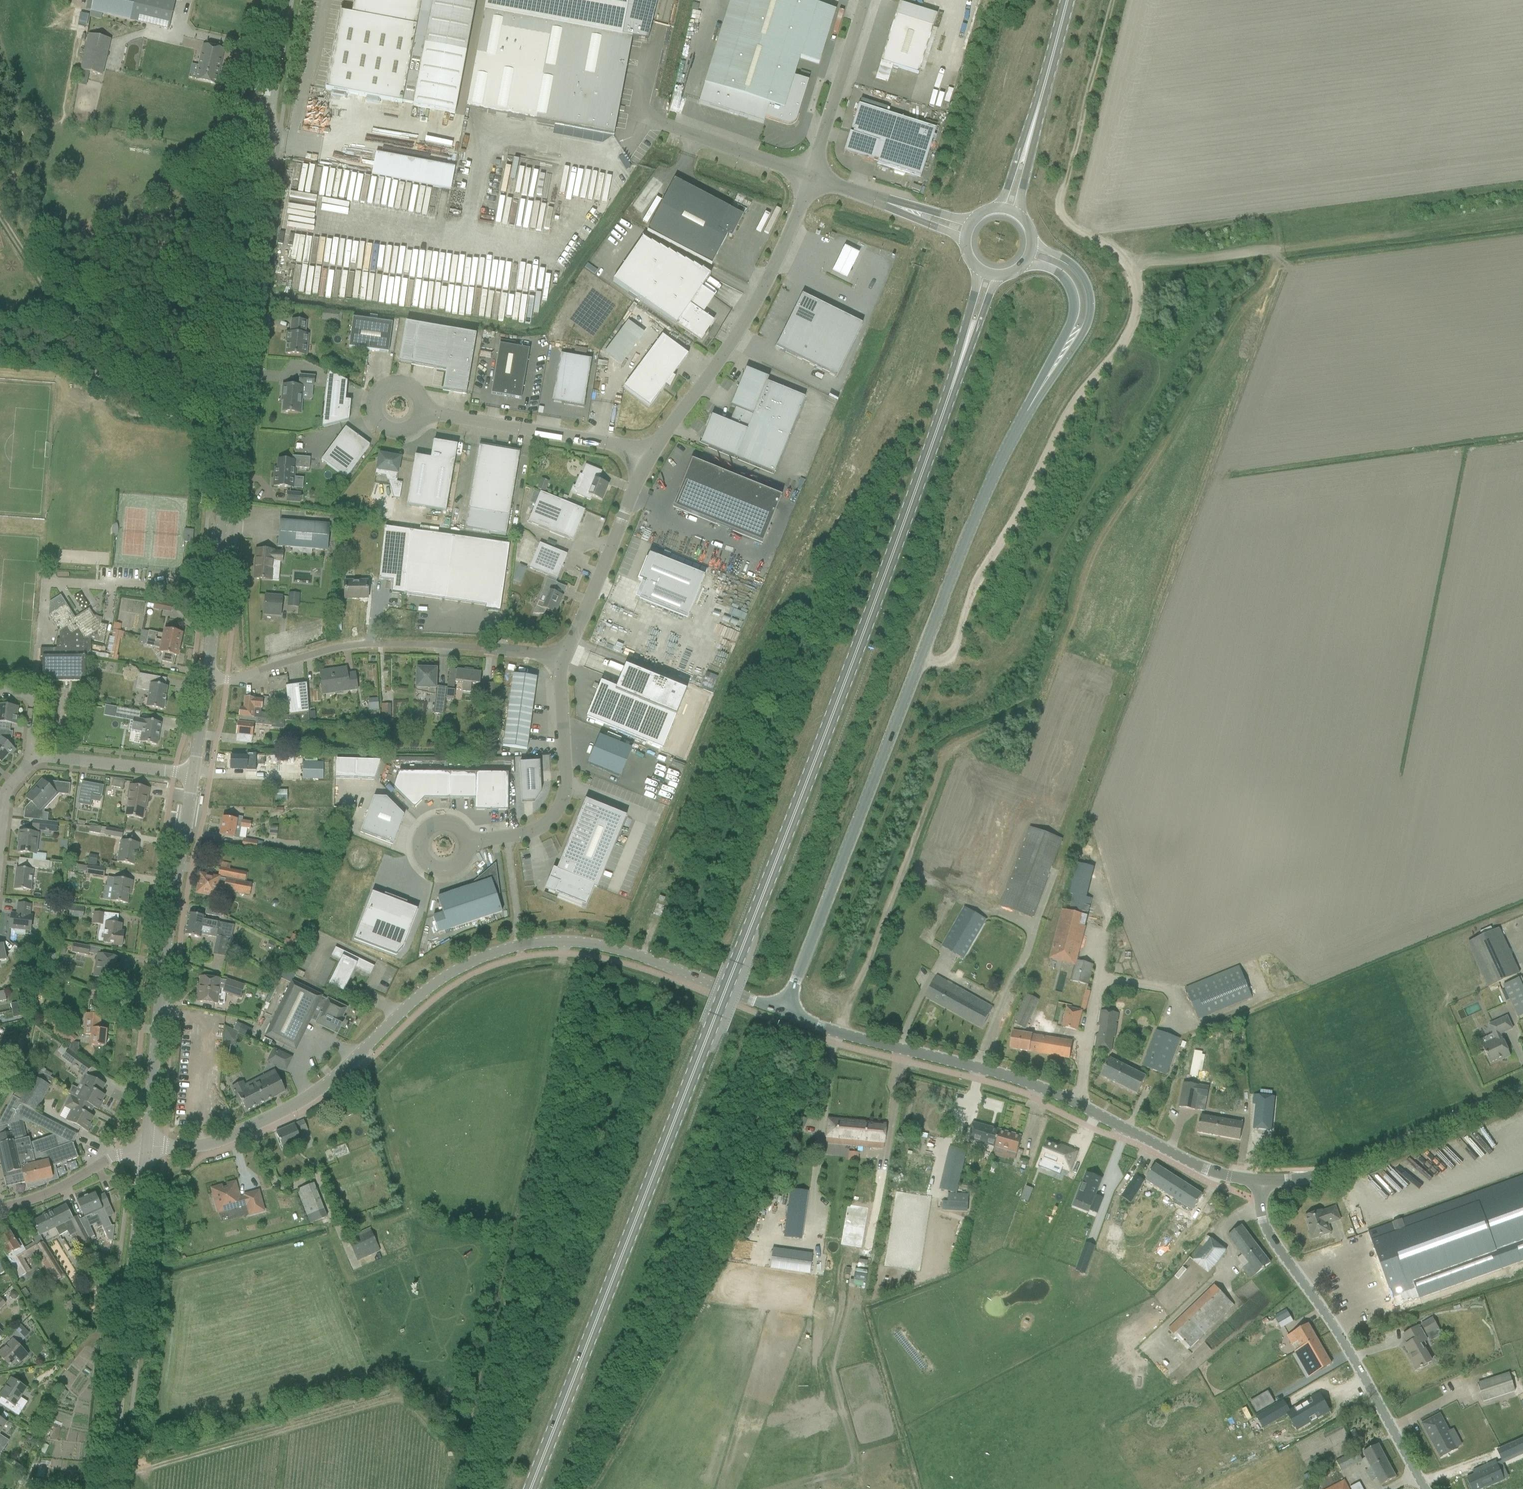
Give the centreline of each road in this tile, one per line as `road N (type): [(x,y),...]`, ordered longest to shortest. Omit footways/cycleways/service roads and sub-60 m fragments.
road 1 (primary): [(528,1488),(736,963),(965,345)]
road 2 (tertiary): [(782,1012),(625,953),(539,942),(465,964),(427,988),(325,1086),(280,1115),(229,1139),(146,1153)]
road 3 (tertiary): [(208,684),(261,162),(288,0)]
road 4 (tertiary): [(782,1012),(989,488),(1049,378)]
road 5 (tertiary): [(1259,1182),(1181,1158),(1008,1077),(782,1012)]
road 6 (track): [(922,659),(946,662),(952,655),(977,584),(1070,413),(1132,332),(1139,310),(1133,271)]
road 7 (tertiary): [(146,1153),(194,776)]
road 8 (unclassified): [(208,684),(381,645),(563,662)]
road 9 (tertiary): [(1426,1488),(1328,1315),(1269,1234),(1259,1182)]
road 10 (tertiary): [(109,1488),(146,1153)]
road 11 (unclassified): [(649,457),(769,285),(812,178)]
road 12 (track): [(1133,271),(1074,232),(1061,213),(1109,0)]
road 13 (tertiary): [(1259,1182),(1342,1170),(1522,1092)]
road 14 (unclassified): [(467,845),(531,835),(562,807),(563,662)]
road 15 (unclassified): [(649,457),(423,413)]
road 16 (unclassified): [(563,662),(649,457)]
road 17 (unclassified): [(812,178),(867,0)]
road 18 (tertiary): [(1049,378),(1081,335),(1091,302),(1075,268),(1032,241)]
road 19 (residential): [(194,776),(26,759)]
road 20 (residential): [(0,1209),(58,1191),(118,1155),(146,1153)]
road 21 (tertiary): [(1020,269),(1051,271),(1075,301),(1049,378)]
road 22 (primary): [(1027,144),(1065,0)]
road 23 (unclassified): [(467,845),(453,826),(439,825),(420,847),(437,871),(454,870),(467,856)]

